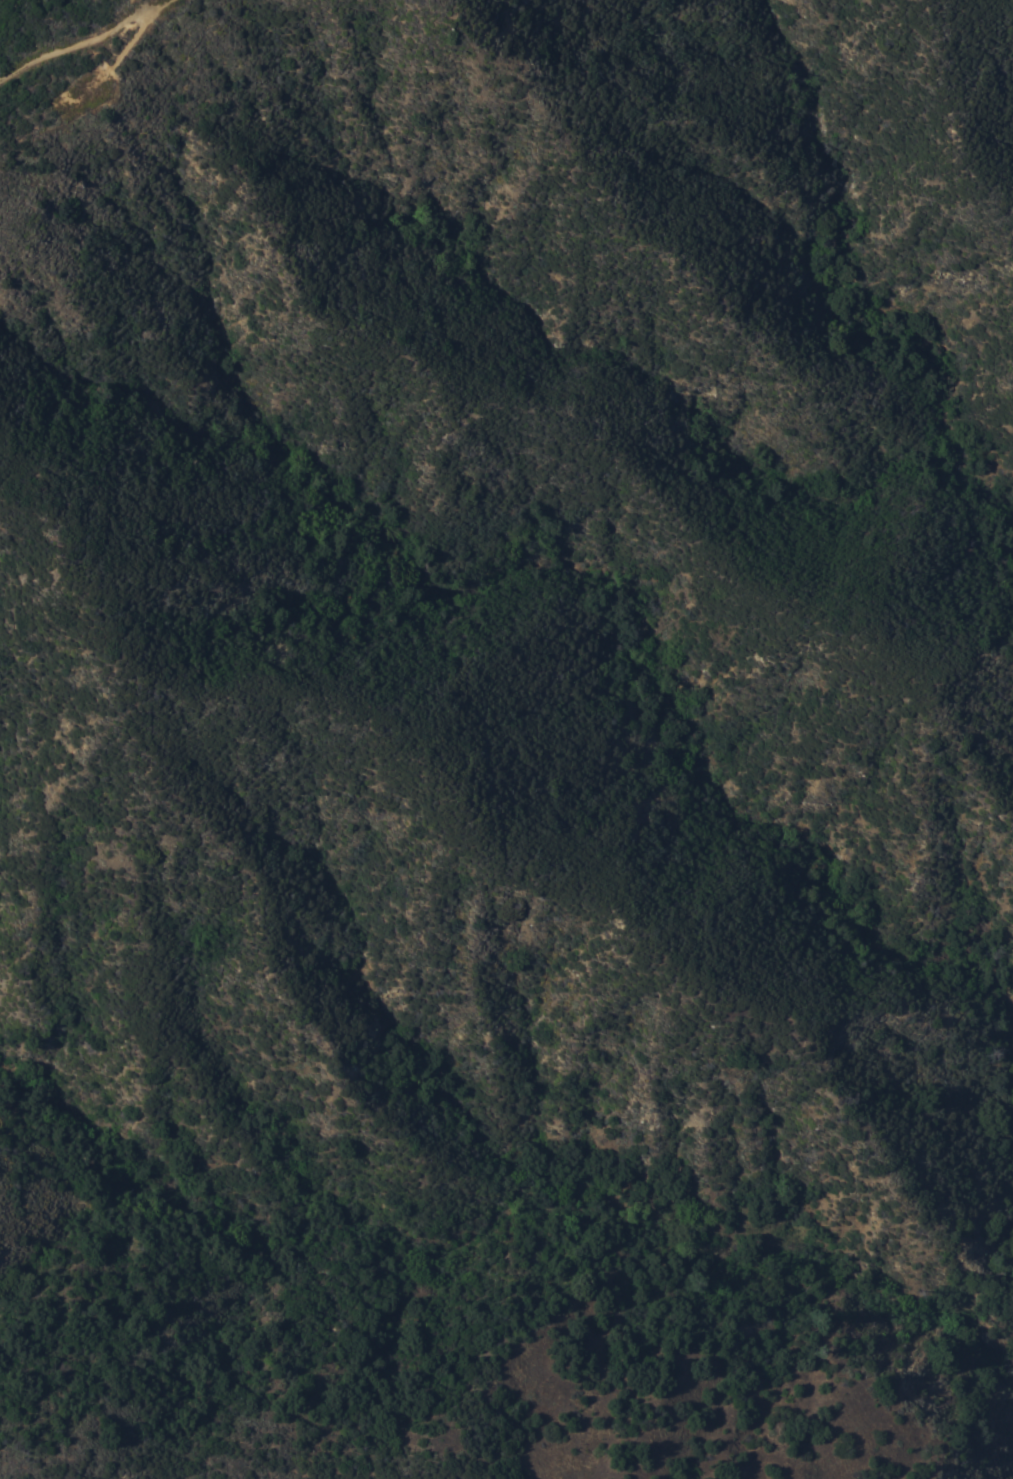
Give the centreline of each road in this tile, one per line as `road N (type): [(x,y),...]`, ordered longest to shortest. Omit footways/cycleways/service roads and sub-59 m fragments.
road 1 (track): [(0,75),(164,0)]

